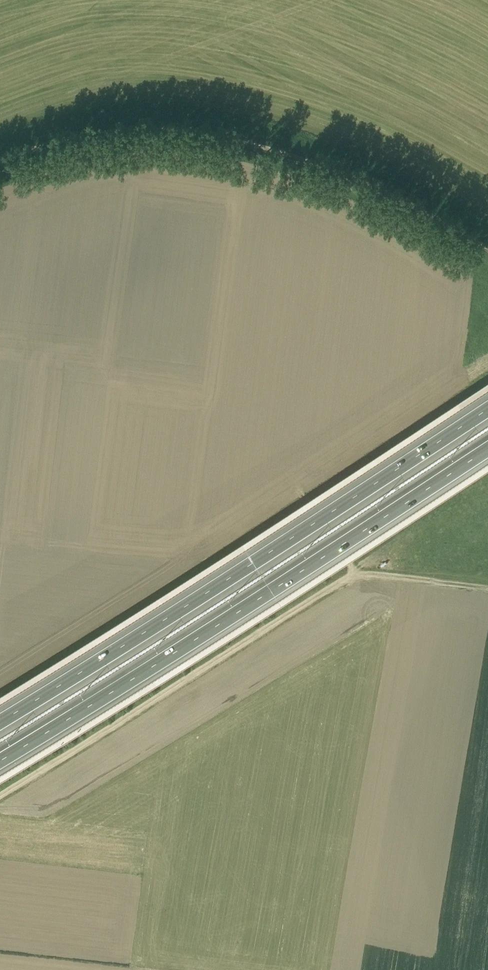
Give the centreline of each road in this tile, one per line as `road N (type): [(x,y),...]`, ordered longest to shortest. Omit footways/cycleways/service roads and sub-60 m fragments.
road 1 (motorway): [(487,399),(0,712)]
road 2 (motorway): [(0,752),(487,441)]
road 3 (track): [(0,792),(351,572),(487,584)]

